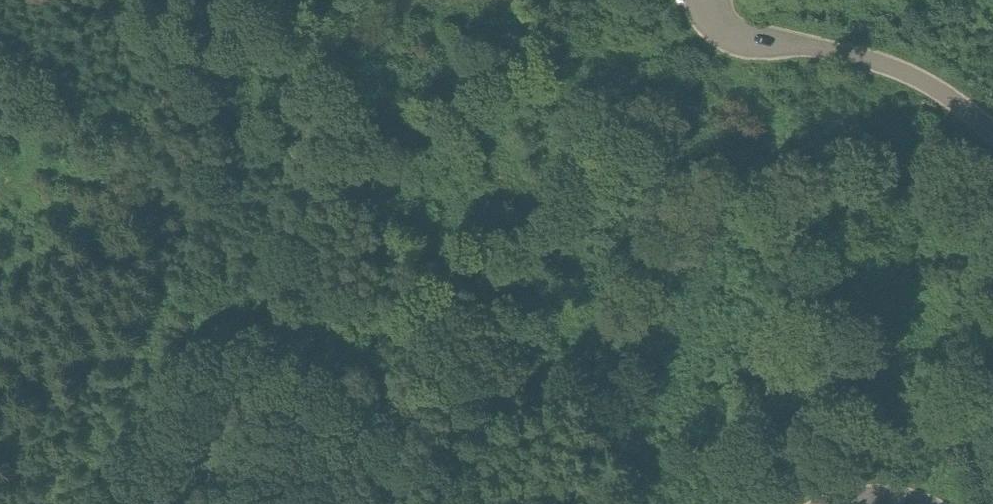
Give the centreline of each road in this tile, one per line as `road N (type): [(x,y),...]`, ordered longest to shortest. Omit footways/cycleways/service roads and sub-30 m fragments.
road 1 (unclassified): [(699,0),(704,16),(738,36),(852,54),(906,72),(992,136)]

